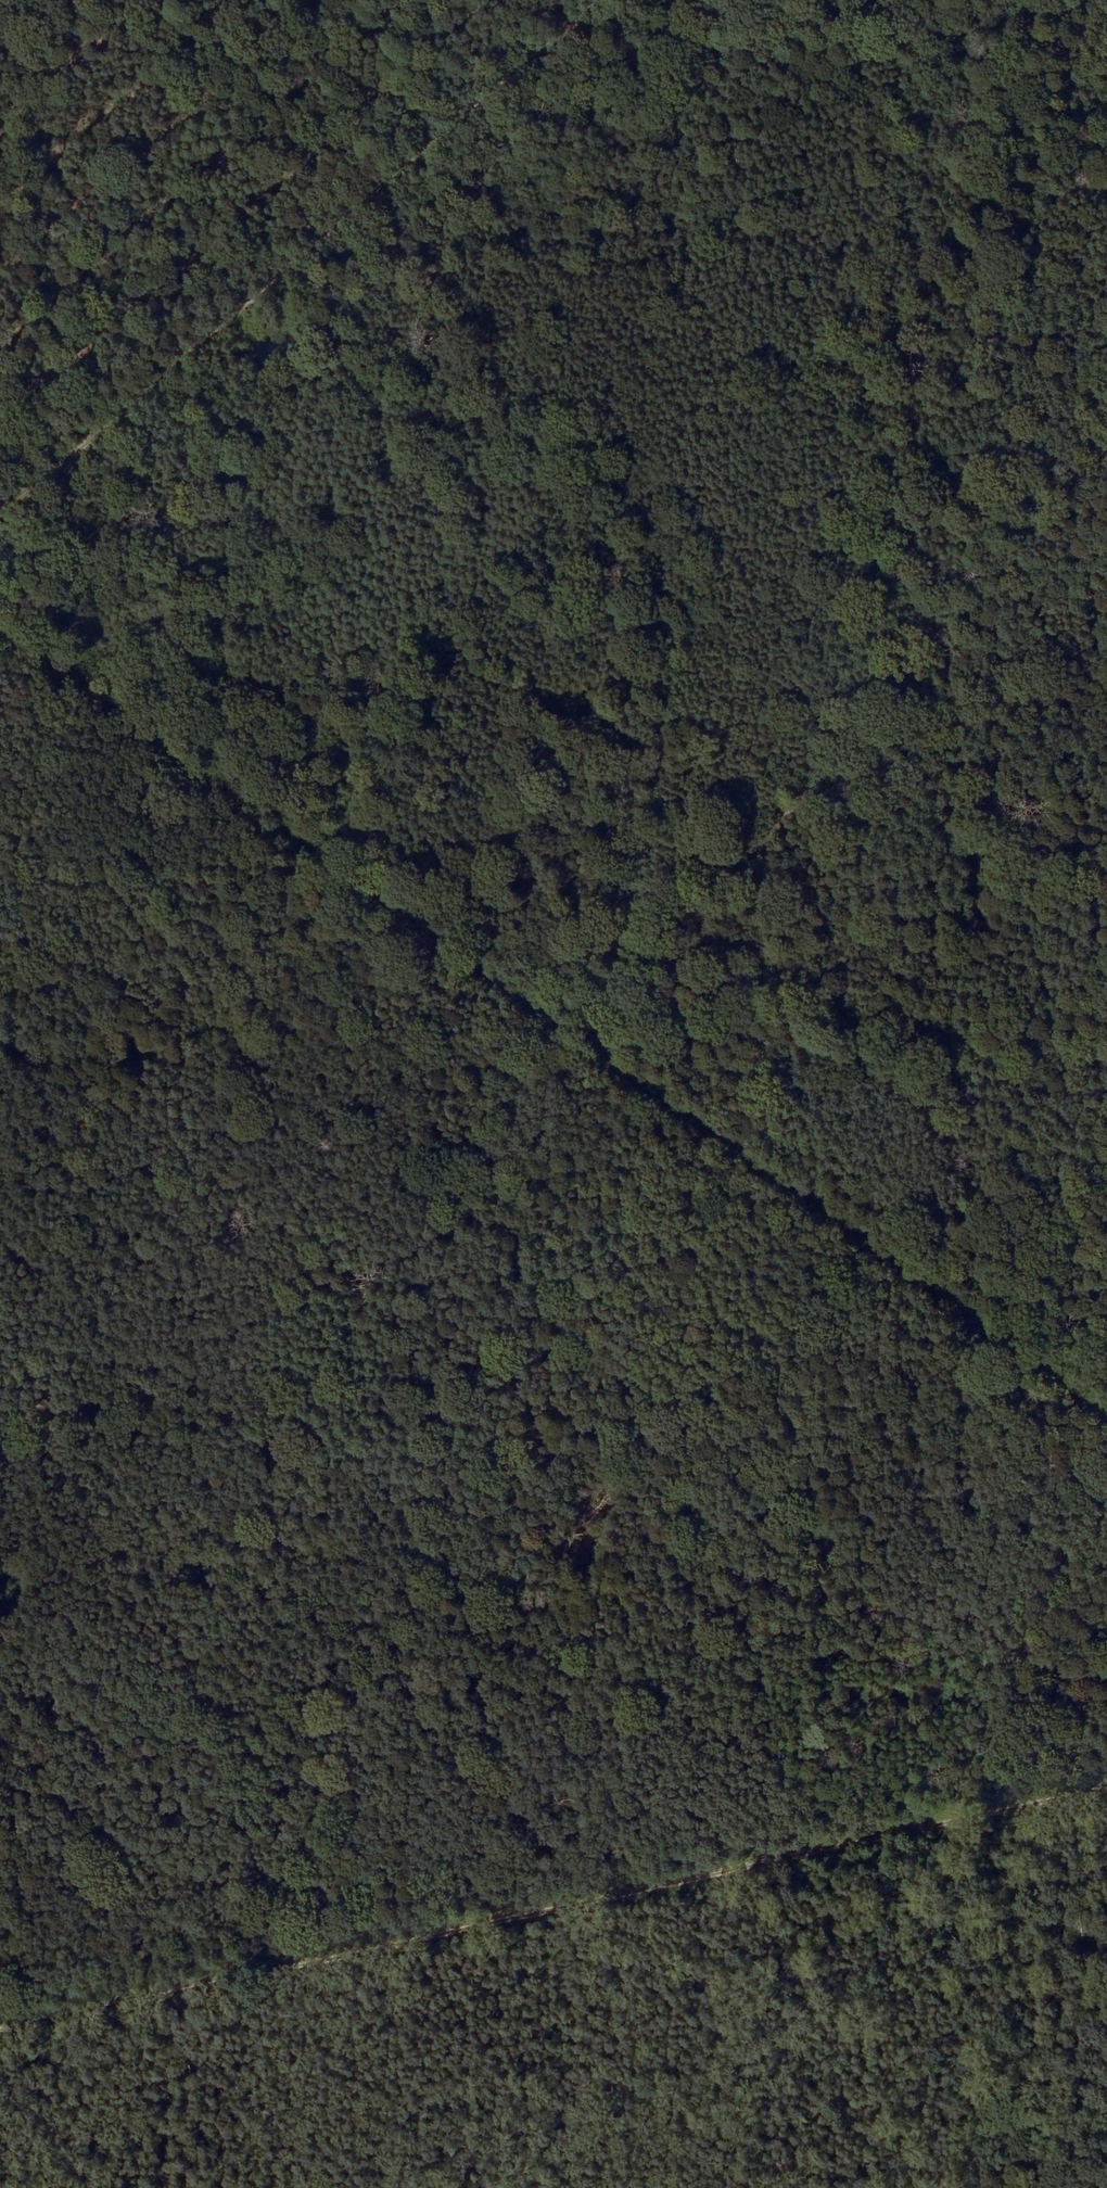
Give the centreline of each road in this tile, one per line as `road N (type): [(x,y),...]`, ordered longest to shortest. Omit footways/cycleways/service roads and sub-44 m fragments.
road 1 (track): [(0,636),(1106,1415)]
road 2 (track): [(1106,1790),(0,2032)]

